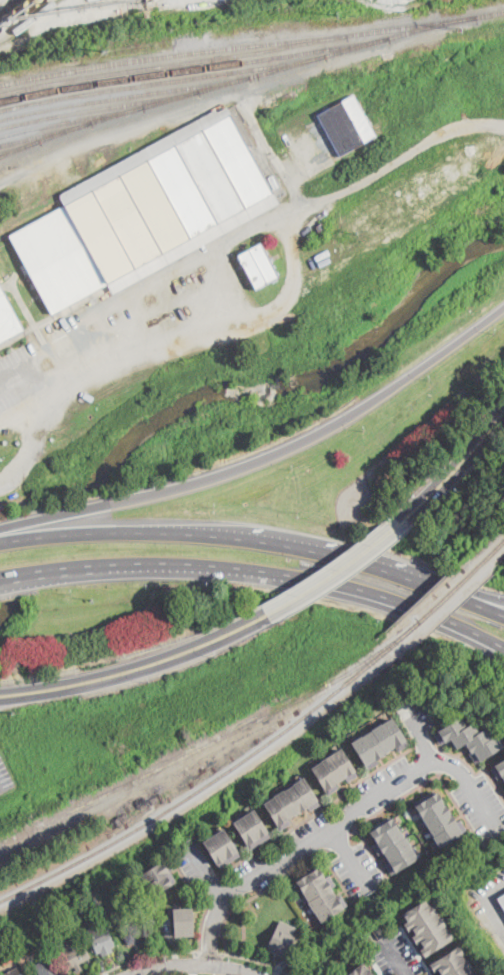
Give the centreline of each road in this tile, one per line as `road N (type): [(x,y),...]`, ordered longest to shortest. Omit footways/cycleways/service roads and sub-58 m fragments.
road 1 (primary): [(503,309),(350,417),(254,464),(0,529)]
road 2 (primary): [(503,616),(383,571),(261,543),(111,533),(0,543)]
road 3 (primary): [(0,584),(95,572),(217,573),(363,599),(455,631)]
road 4 (residential): [(210,965),(219,899),(430,761),(461,776),(495,828)]
road 5 (primary): [(0,701),(130,677),(271,620)]
road 6 (primary): [(257,615),(147,661),(0,691)]
road 7 (primary): [(271,620),(371,555),(421,511)]
road 8 (primary): [(398,519),(334,570),(257,615)]
road 9 (primary): [(503,405),(398,519)]
road 10 (primary): [(503,602),(383,571)]
road 11 (primary): [(421,511),(503,420)]
road 12 (residential): [(133,974),(194,965),(252,974)]

